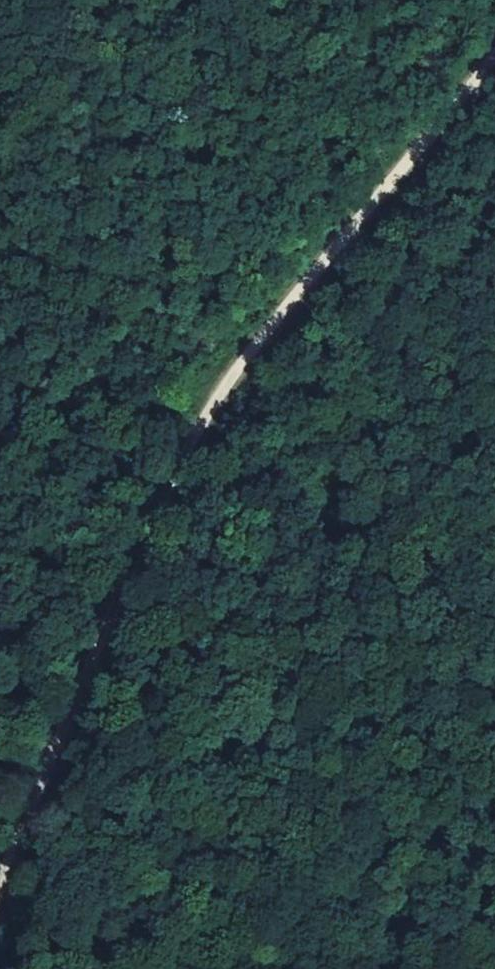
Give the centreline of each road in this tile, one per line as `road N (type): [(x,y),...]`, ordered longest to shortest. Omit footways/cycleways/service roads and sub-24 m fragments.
road 1 (track): [(0,875),(158,510),(207,418)]
road 2 (track): [(207,418),(494,64)]
road 3 (track): [(494,566),(394,543),(278,491),(207,418)]

